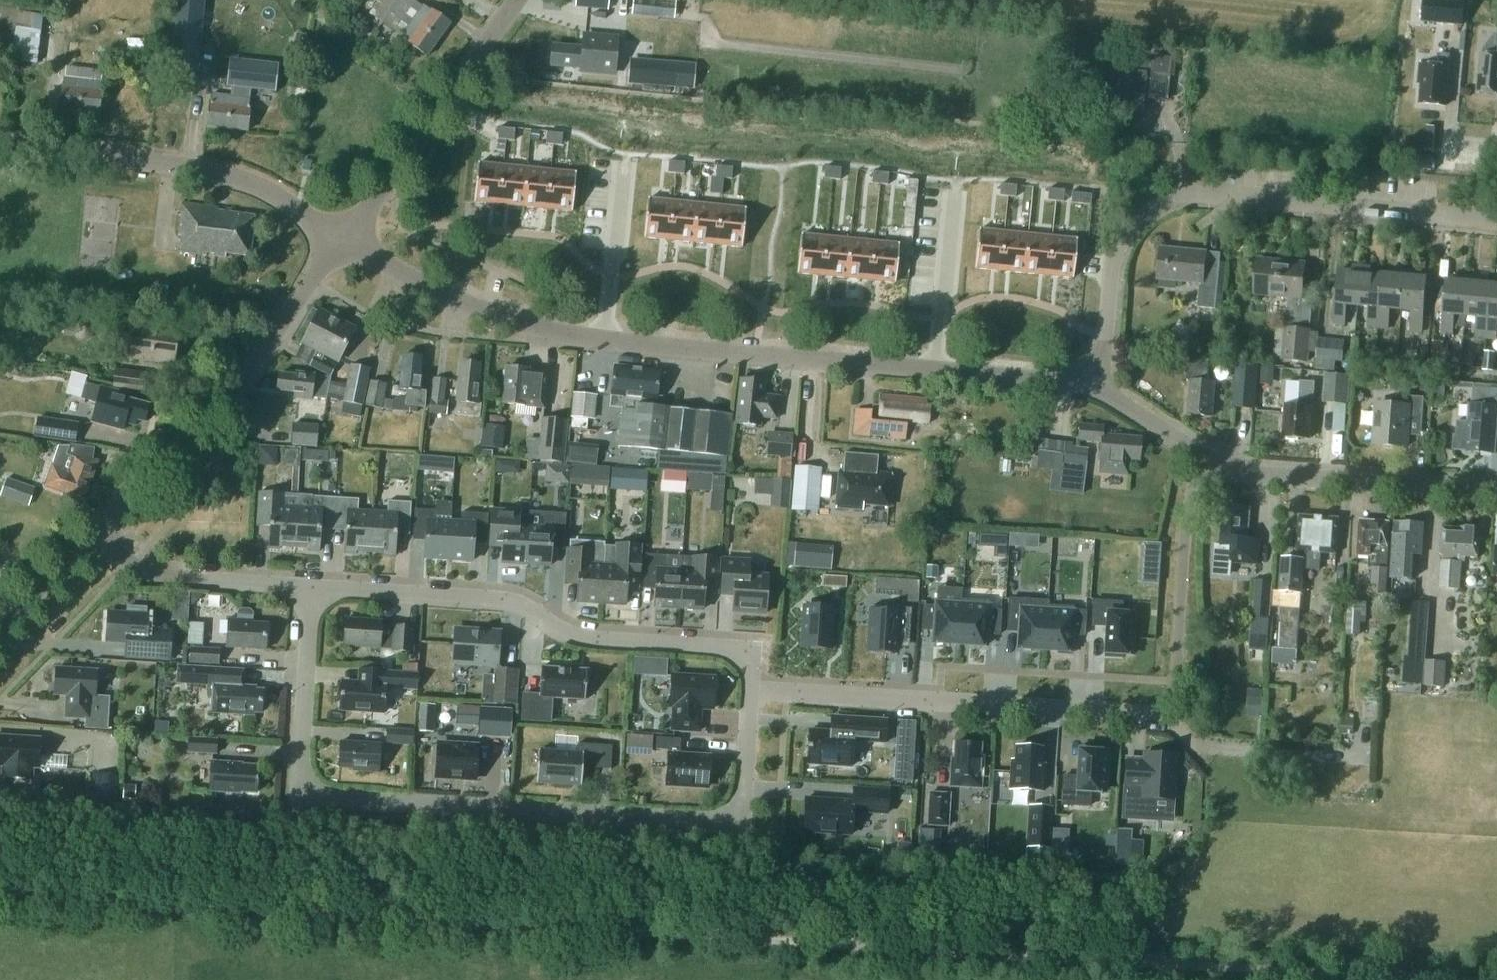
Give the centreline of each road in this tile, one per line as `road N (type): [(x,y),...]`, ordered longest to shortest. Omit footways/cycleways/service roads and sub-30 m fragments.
road 1 (track): [(0,892),(1430,979)]
road 2 (tertiary): [(1096,383),(551,330),(462,303),(340,241)]
road 3 (unclassified): [(311,588),(298,802),(724,820),(743,794),(751,691)]
road 4 (residential): [(751,691),(1143,711),(1161,703),(1172,686),(1184,529),(1201,456)]
road 5 (unclassified): [(1496,222),(1183,197),(1145,213),(1120,247),(1096,383)]
road 6 (unclassified): [(751,691),(747,664),(721,646),(592,638),(560,631),(505,601),(311,588)]
road 7 (tertiary): [(95,531),(230,390),(340,241)]
road 8 (tertiary): [(340,241),(270,192),(232,176),(0,145)]
road 9 (tertiary): [(1496,491),(1259,476),(1201,456)]
road 10 (tertiary): [(340,241),(515,0)]
road 11 (unclassified): [(311,588),(166,577),(132,567),(95,531)]
road 12 (tertiary): [(0,630),(95,531)]
road 13 (tertiary): [(1201,456),(1096,383)]

